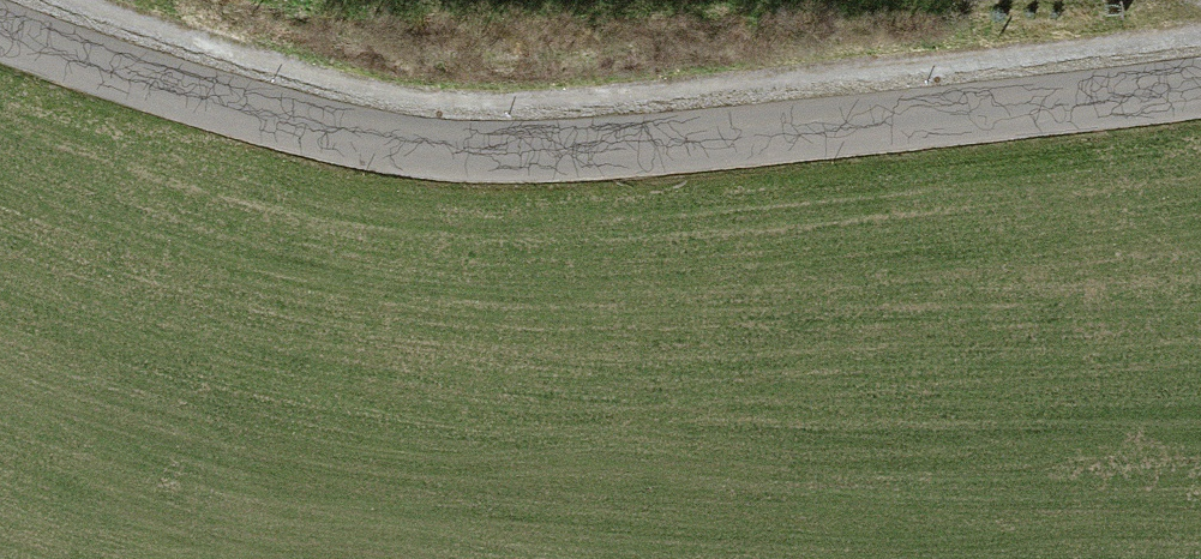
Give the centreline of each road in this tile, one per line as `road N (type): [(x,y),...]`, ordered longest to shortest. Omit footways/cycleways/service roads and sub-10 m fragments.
road 1 (tertiary): [(1200,83),(467,152),(328,130),(0,28)]

